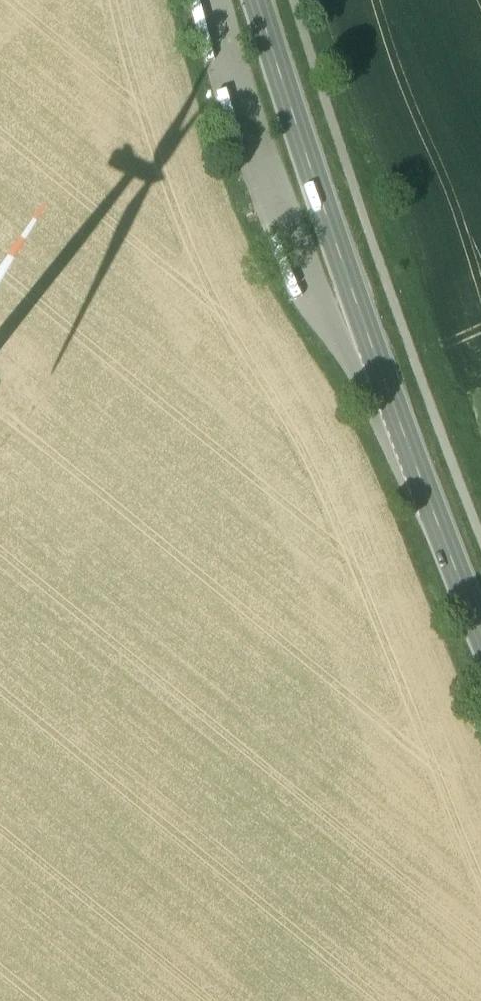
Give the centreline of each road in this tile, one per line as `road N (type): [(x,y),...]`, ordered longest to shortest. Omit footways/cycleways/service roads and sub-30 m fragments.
road 1 (secondary): [(480,636),(433,520),(256,0)]

